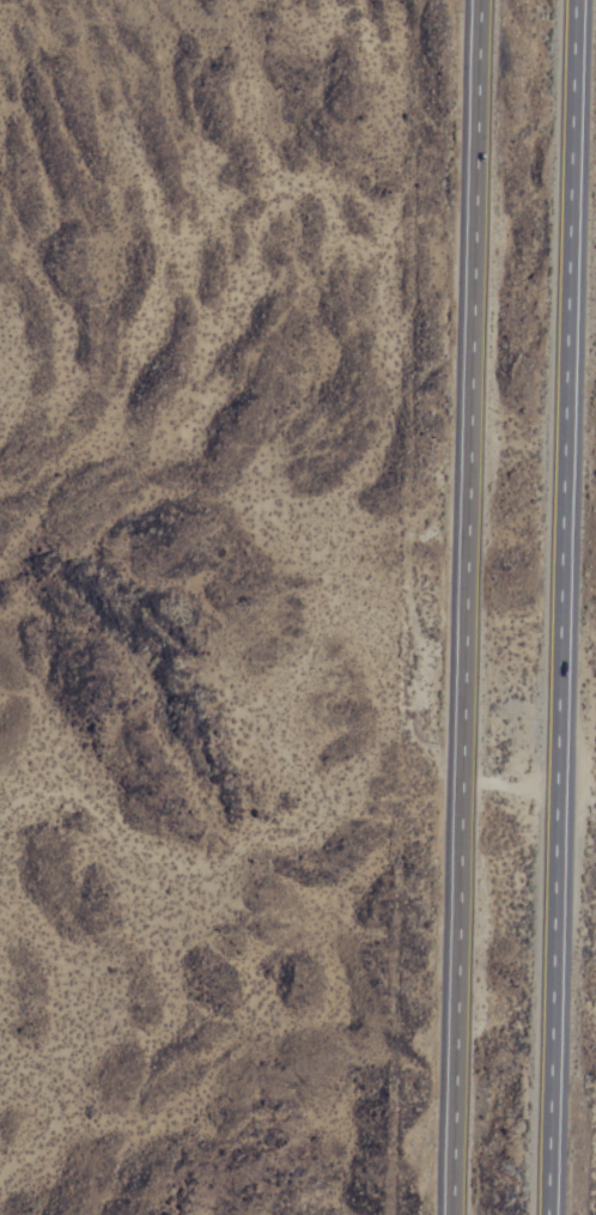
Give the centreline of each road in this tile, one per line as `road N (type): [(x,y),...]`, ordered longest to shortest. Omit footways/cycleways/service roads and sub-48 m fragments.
road 1 (trunk): [(482,0),(453,1214)]
road 2 (trunk): [(552,1214),(581,0)]

